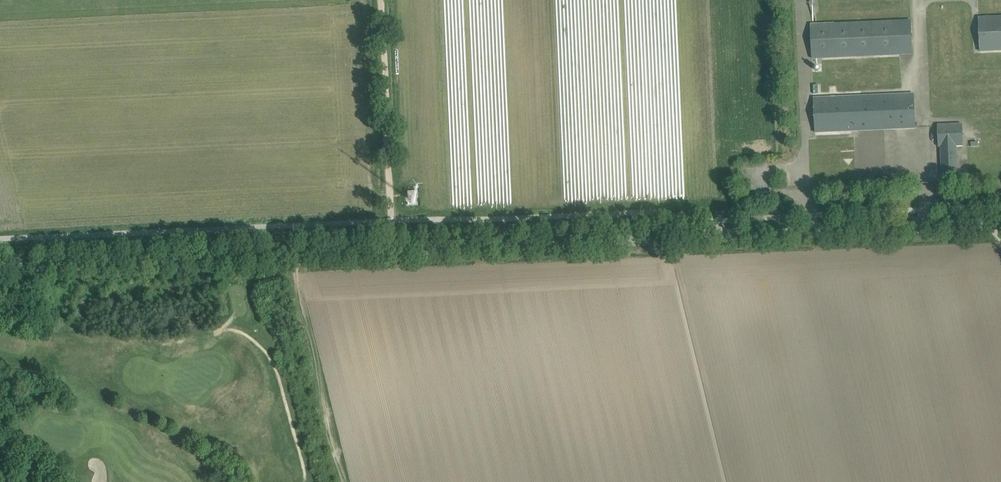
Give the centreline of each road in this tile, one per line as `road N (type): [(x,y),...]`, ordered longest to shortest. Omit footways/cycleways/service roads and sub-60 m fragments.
road 1 (tertiary): [(0,266),(1000,221)]
road 2 (track): [(384,0),(395,248)]
road 3 (track): [(345,481),(290,253)]

